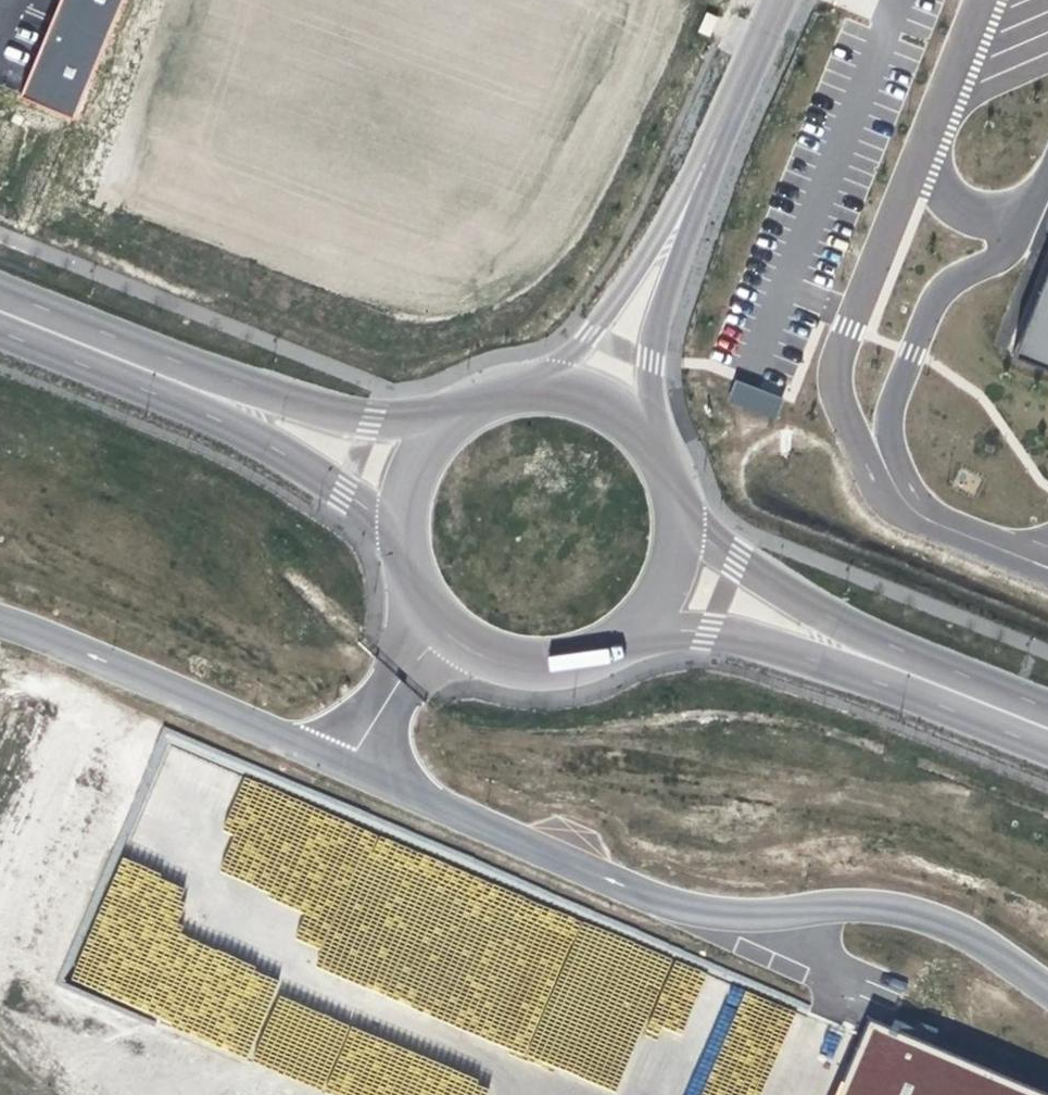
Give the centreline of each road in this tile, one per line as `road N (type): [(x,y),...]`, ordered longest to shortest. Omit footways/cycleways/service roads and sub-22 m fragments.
road 1 (unclassified): [(1047,989),(973,935),(904,909),(867,904),(746,914),(661,901),(347,765)]
road 2 (unclassified): [(433,427),(209,373),(0,290)]
road 3 (unclassified): [(0,329),(207,412),(397,520)]
road 4 (unclassified): [(647,618),(706,624),(850,663),(1047,743)]
road 5 (unclassified): [(1047,702),(854,625),(683,515)]
road 6 (unclassified): [(347,765),(0,621)]
road 7 (unclassified): [(652,432),(654,310),(701,166)]
road 8 (unclassified): [(701,166),(563,381)]
road 9 (unclassified): [(440,624),(471,647),(545,665),(617,643),(647,618)]
road 10 (unclassified): [(701,166),(777,0)]
road 11 (unclassified): [(347,765),(440,624)]
road 12 (unclassified): [(563,381),(492,388),(433,427)]

